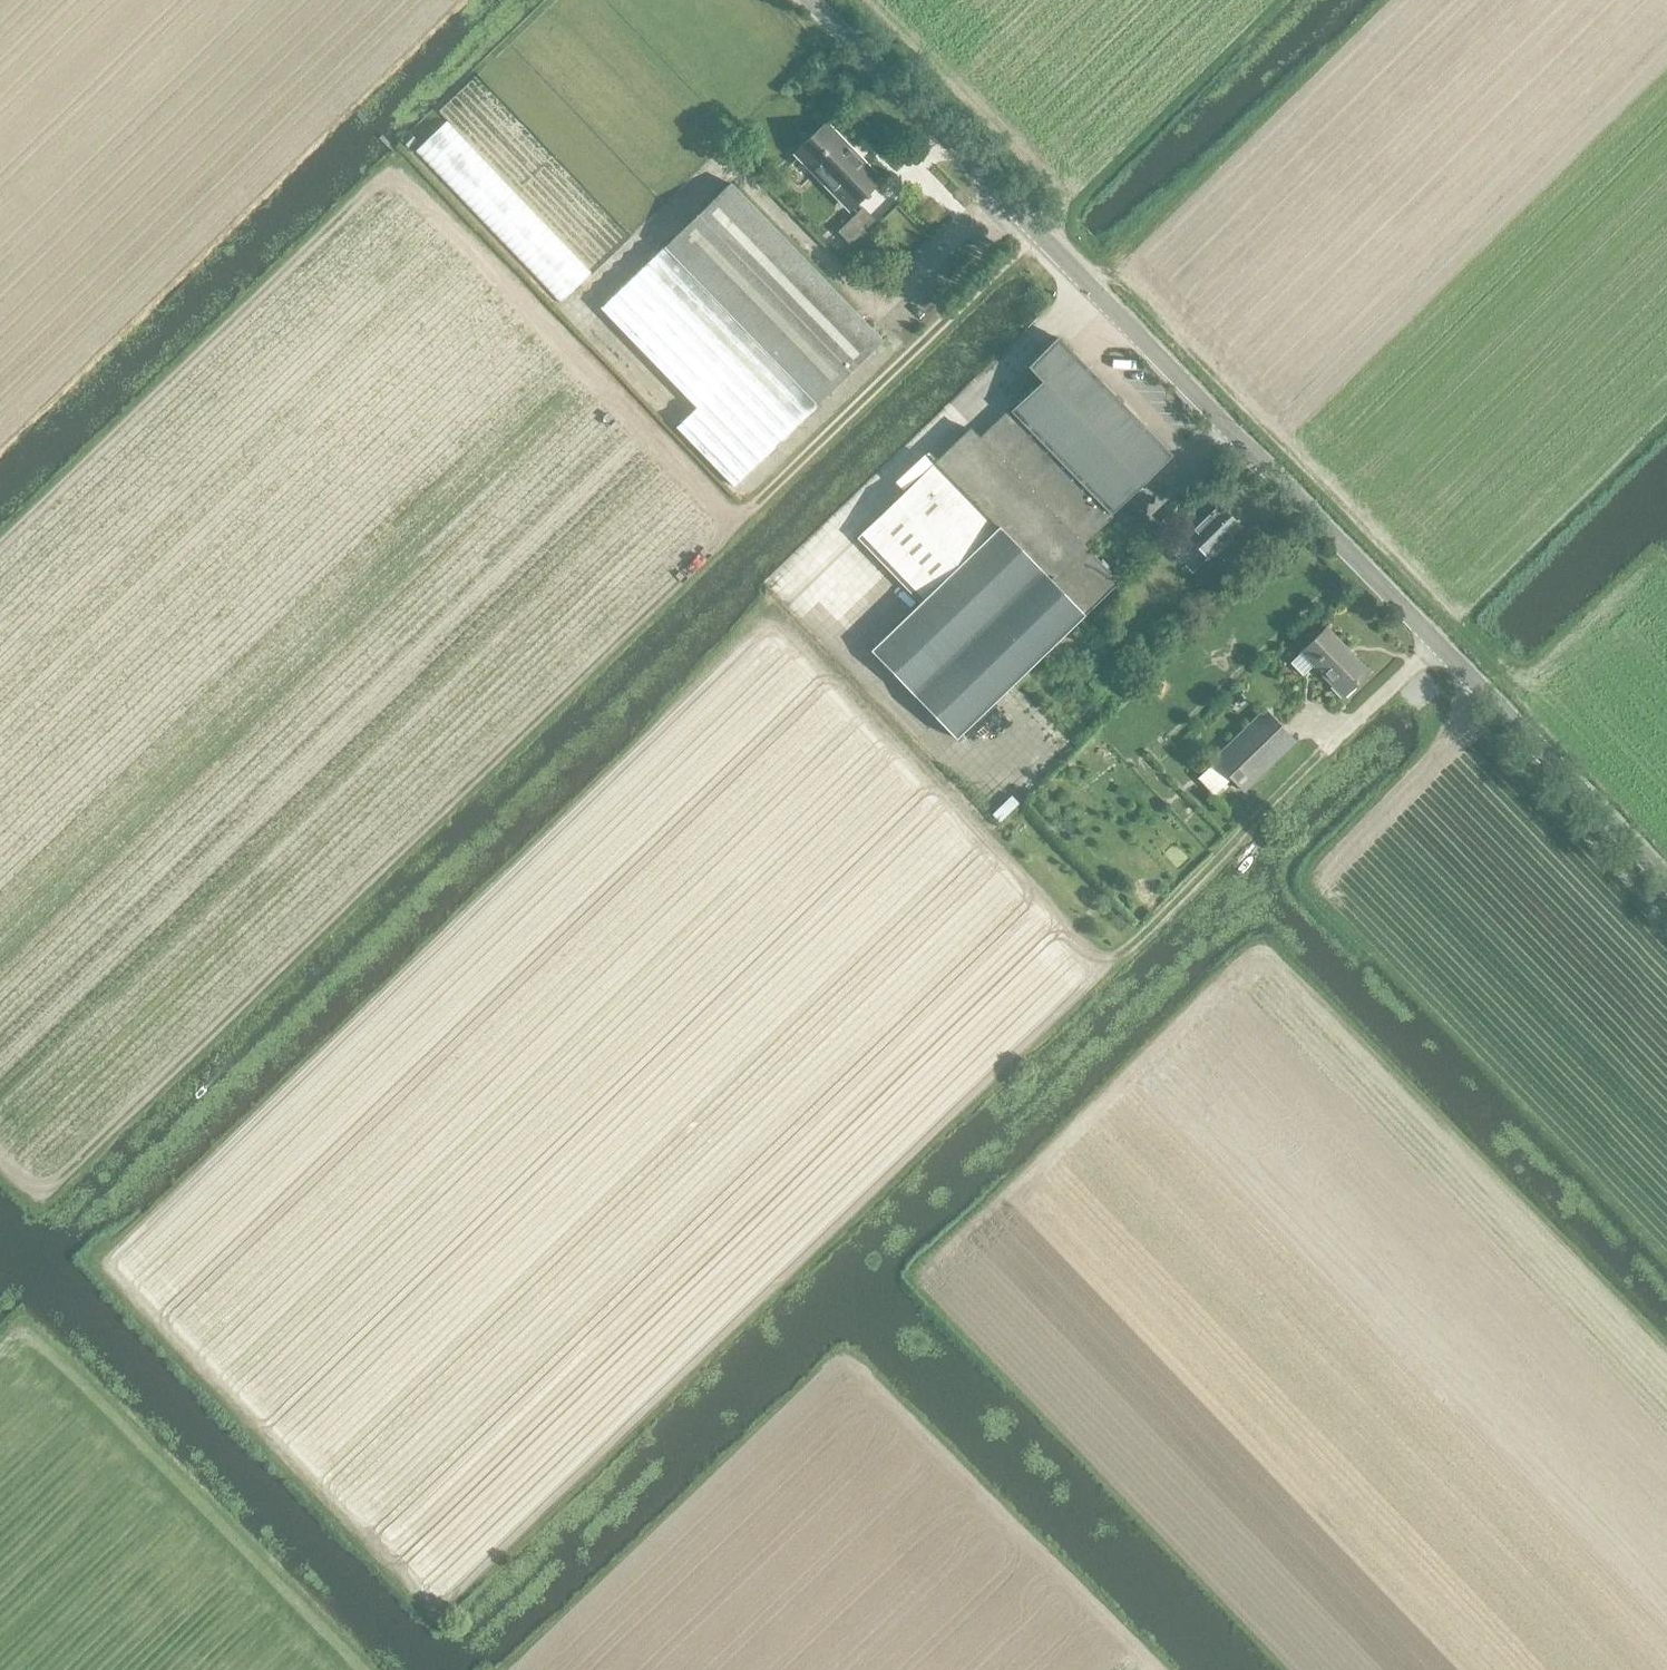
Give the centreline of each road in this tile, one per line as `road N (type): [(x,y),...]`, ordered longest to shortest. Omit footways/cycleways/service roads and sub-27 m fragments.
road 1 (tertiary): [(1666,883),(807,0)]

